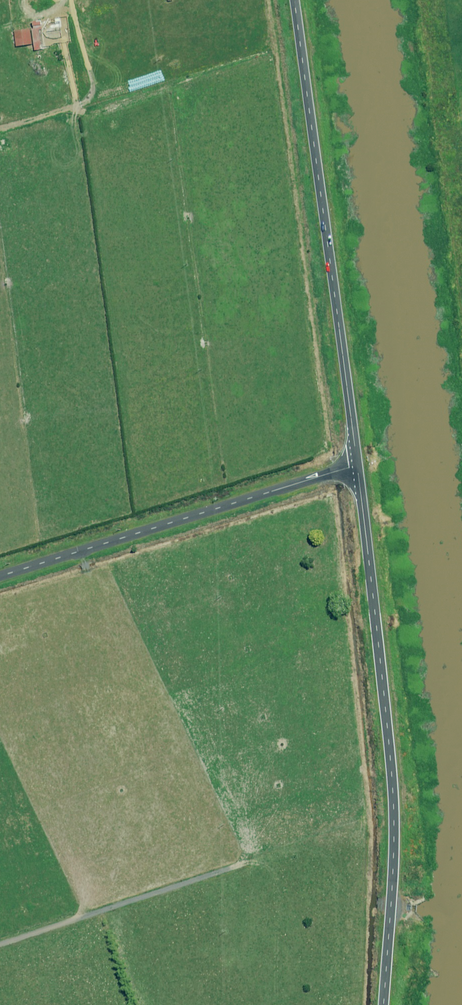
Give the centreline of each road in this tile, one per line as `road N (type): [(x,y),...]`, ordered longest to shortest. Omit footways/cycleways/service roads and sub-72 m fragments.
road 1 (unclassified): [(358,465),(393,775),(385,1004)]
road 2 (unclassified): [(296,0),(358,465)]
road 3 (unclassified): [(358,465),(0,576)]

